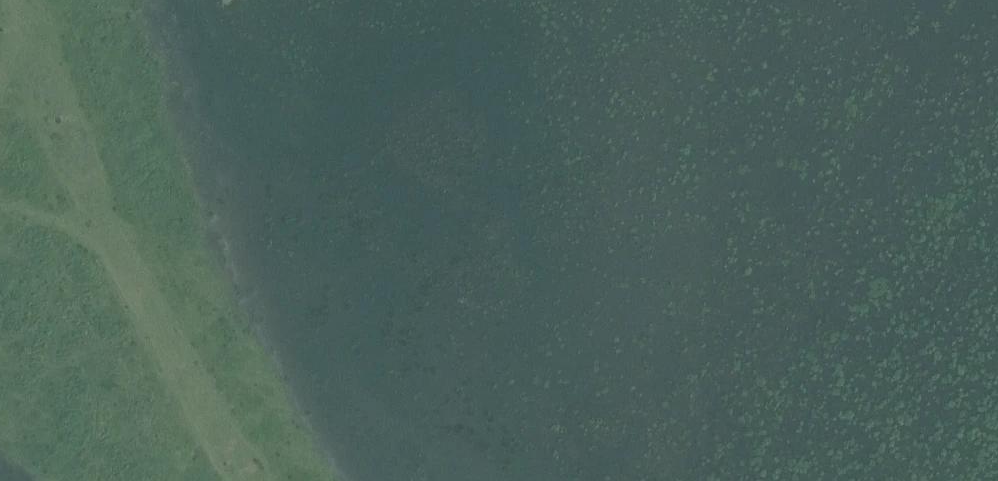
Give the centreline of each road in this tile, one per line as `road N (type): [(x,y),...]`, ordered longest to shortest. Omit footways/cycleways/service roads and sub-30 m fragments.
road 1 (track): [(256,480),(103,221),(65,126),(29,0)]

